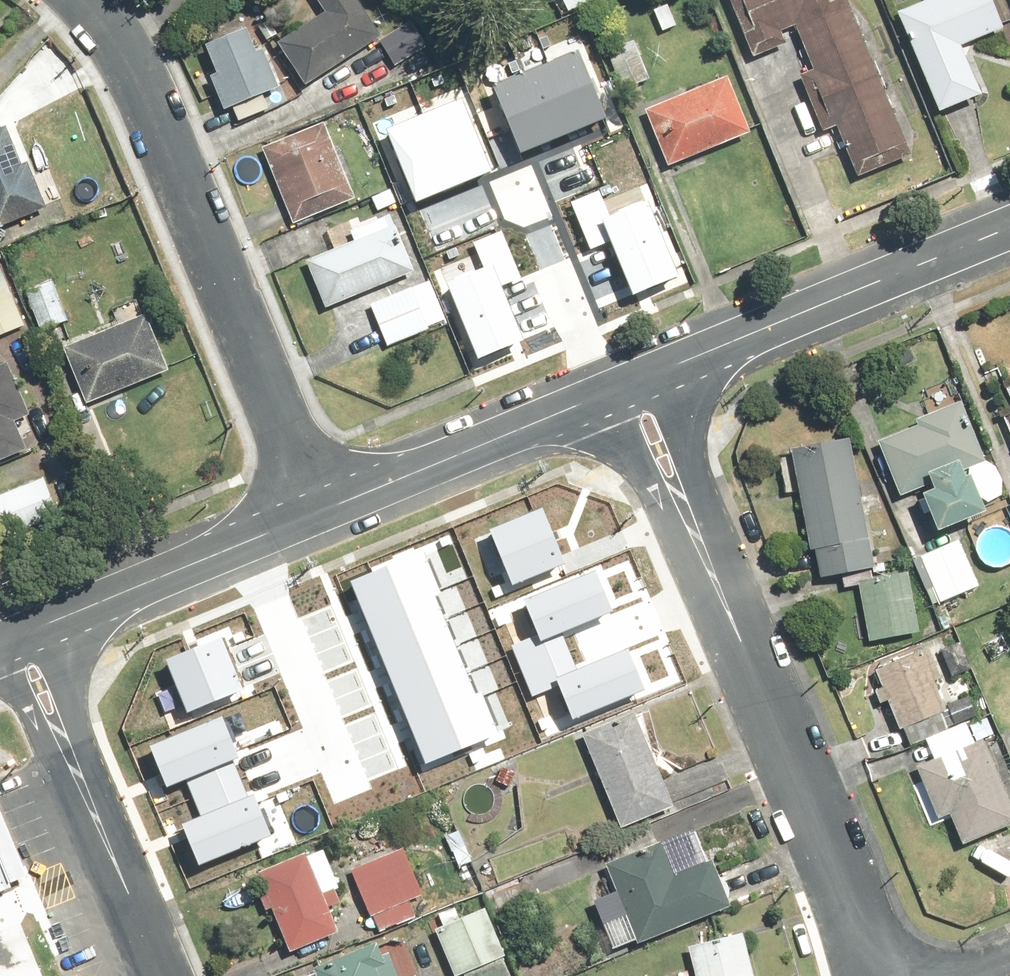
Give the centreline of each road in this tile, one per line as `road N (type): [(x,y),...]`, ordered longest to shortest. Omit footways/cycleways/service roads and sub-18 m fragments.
road 1 (residential): [(875,975),(862,916),(633,384)]
road 2 (residential): [(90,0),(128,50),(321,511)]
road 3 (residential): [(1009,225),(633,384)]
road 4 (residential): [(17,639),(156,975)]
road 5 (residential): [(633,384),(321,511)]
road 6 (residential): [(321,511),(17,639)]

